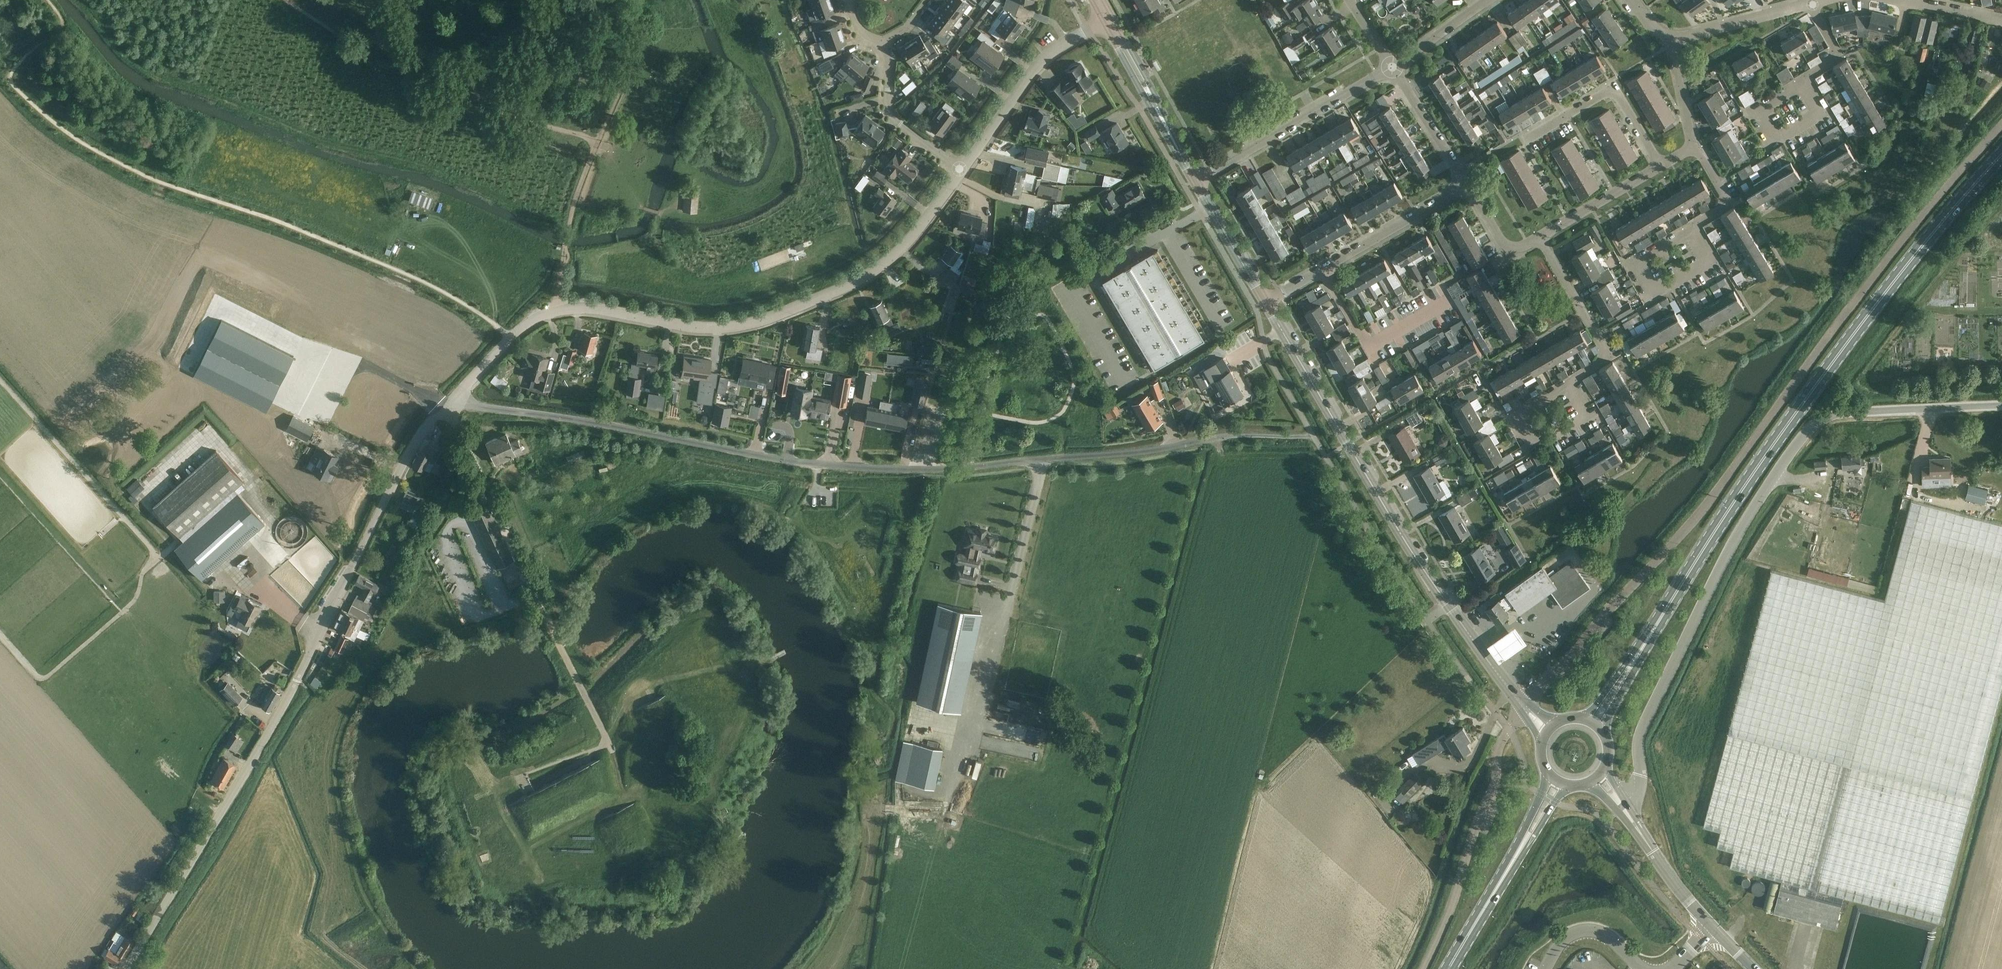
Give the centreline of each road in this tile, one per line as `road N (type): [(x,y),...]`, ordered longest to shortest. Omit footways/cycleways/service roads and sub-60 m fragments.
road 1 (residential): [(1230,436),(926,471),(819,464),(451,402)]
road 2 (unclassified): [(1523,707),(1740,471),(1841,322),(2001,131)]
road 3 (unclassified): [(133,968),(296,681),(410,454),(451,402)]
road 4 (primary): [(1634,659),(1814,388),(2001,162)]
road 5 (unclassified): [(1626,803),(1641,776),(1643,725),(1737,540),(1802,439),(1834,416),(2001,406)]
road 6 (unclassified): [(451,402),(511,337),(548,314),(576,310),(736,329),(864,280),(911,242),(961,170)]
road 7 (tertiary): [(1523,707),(1423,569),(1264,303)]
road 8 (unclassified): [(1424,968),(1496,782),(1500,745),(1523,707)]
road 9 (residential): [(1195,183),(1393,67)]
road 10 (unclassified): [(961,170),(1052,51),(1107,19)]
road 11 (residential): [(1662,168),(1606,85),(1523,138)]
road 12 (tertiary): [(1195,183),(1107,19)]
road 13 (residential): [(1576,383),(1611,358),(1541,238)]
road 14 (residential): [(1441,303),(1367,347),(1320,269)]
road 15 (residential): [(1320,269),(1466,186)]
road 16 (unclassified): [(1069,287),(1209,207)]
road 17 (residential): [(961,170),(892,117),(884,49)]
road 18 (residential): [(1694,230),(1713,262),(1671,286),(1653,297),(1634,265)]
road 19 (unclassified): [(1672,39),(1812,6)]
road 20 (primary): [(1452,968),(1521,845)]
road 21 (residential): [(1805,77),(1826,110),(1782,137),(1773,143),(1753,110)]
road 22 (residential): [(1662,168),(1541,238)]
road 23 (residential): [(1466,186),(1393,67)]
road 24 (residential): [(1517,415),(1533,445),(1592,413),(1576,383)]
road 25 (unclassified): [(1547,968),(1571,935),(1595,929),(1647,968)]
road 26 (tertiary): [(1711,928),(1639,832)]

